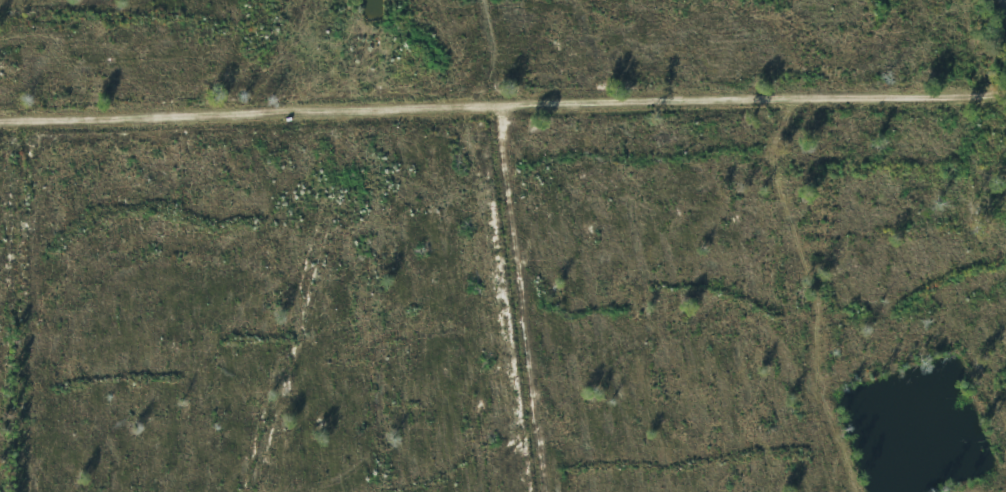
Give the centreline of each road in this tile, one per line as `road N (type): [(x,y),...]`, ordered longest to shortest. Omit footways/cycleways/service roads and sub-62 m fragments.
road 1 (residential): [(1005,96),(0,117)]

